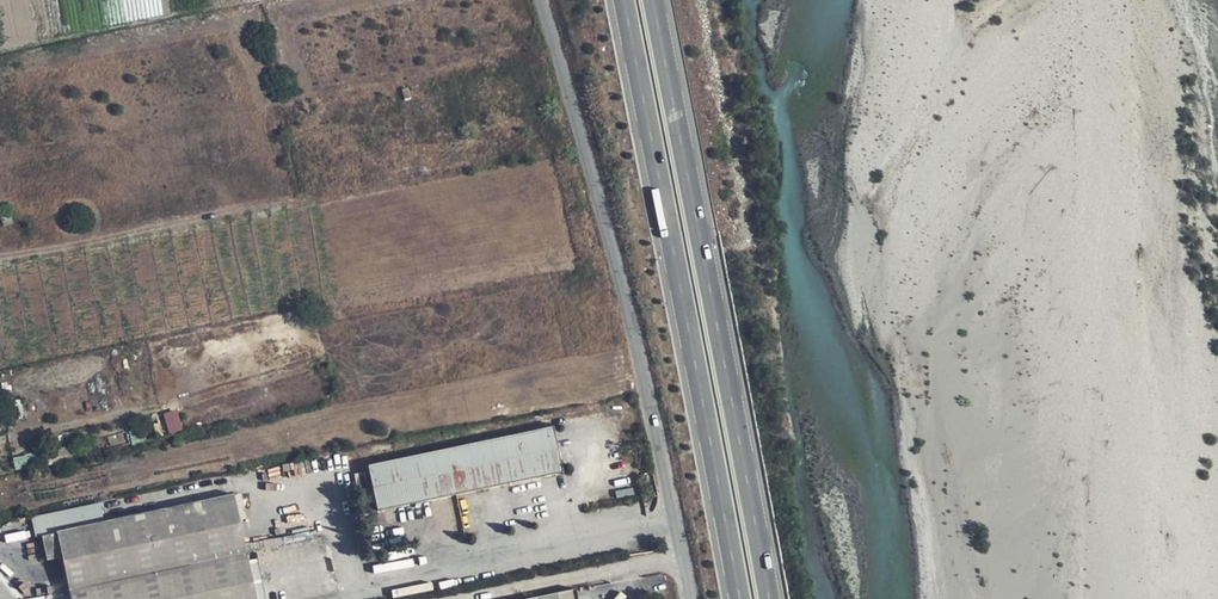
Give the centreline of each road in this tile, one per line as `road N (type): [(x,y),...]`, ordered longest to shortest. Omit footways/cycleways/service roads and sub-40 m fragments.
road 1 (unclassified): [(540,0),(615,260),(690,598)]
road 2 (trunk): [(769,598),(653,0)]
road 3 (trunk): [(623,0),(739,598)]

